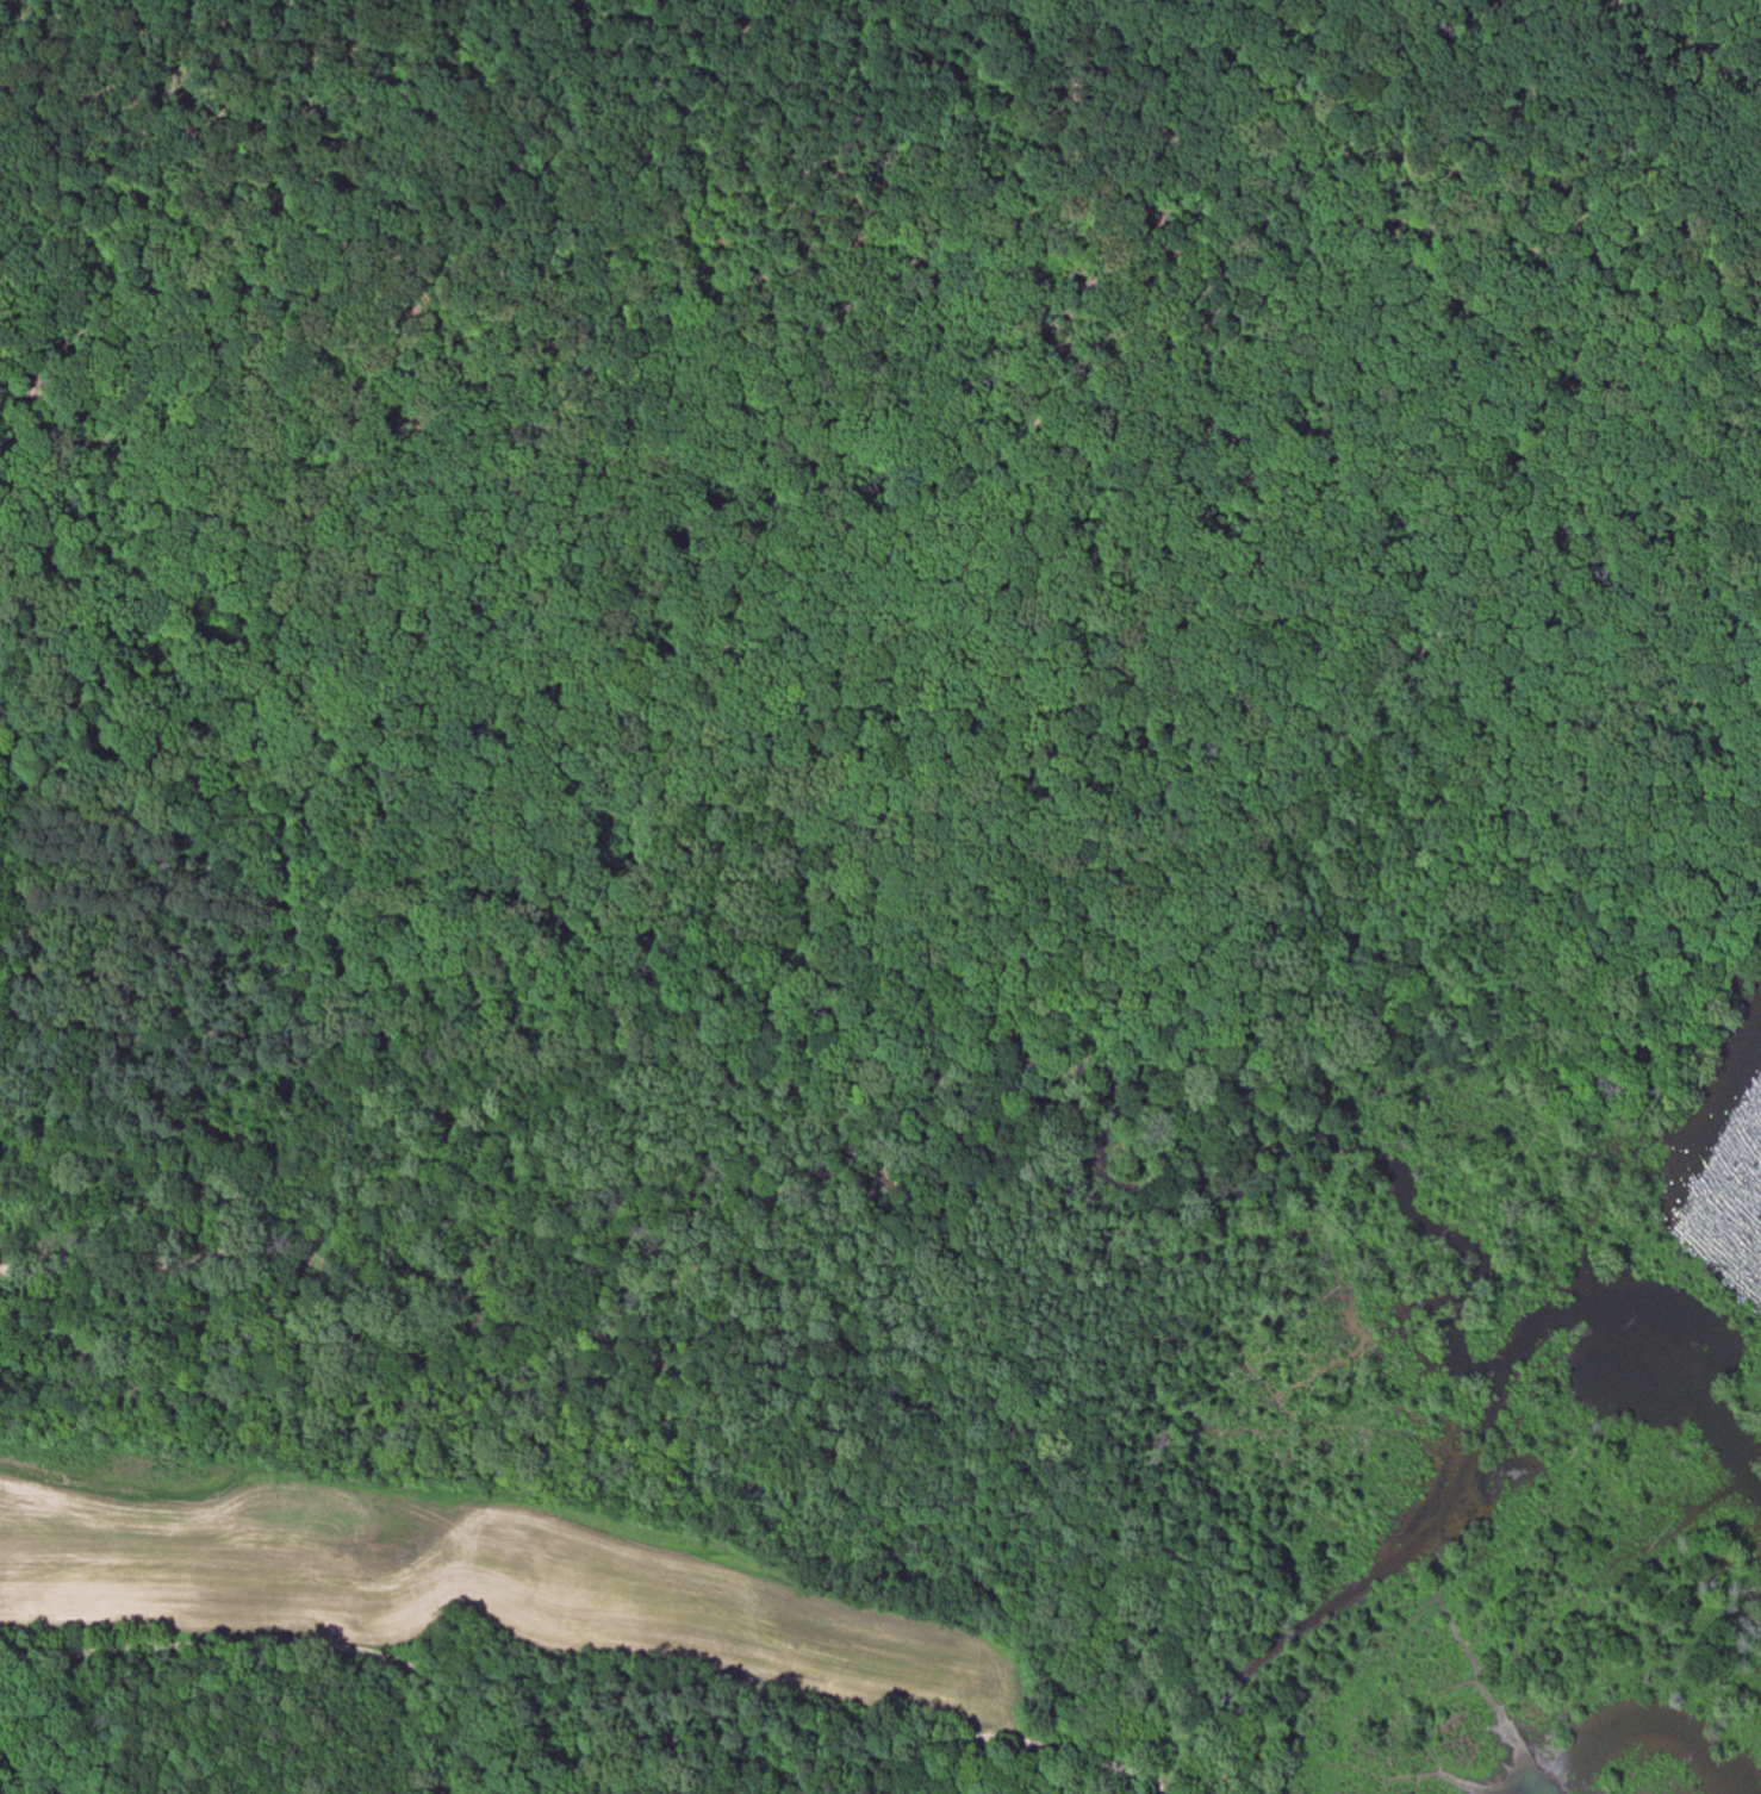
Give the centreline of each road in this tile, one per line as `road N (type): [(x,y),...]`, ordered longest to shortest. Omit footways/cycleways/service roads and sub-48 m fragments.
road 1 (residential): [(1139,1793),(1038,1751),(822,1721),(709,1680),(636,1676),(485,1694),(307,1651),(110,1661),(54,1674),(0,1654)]

